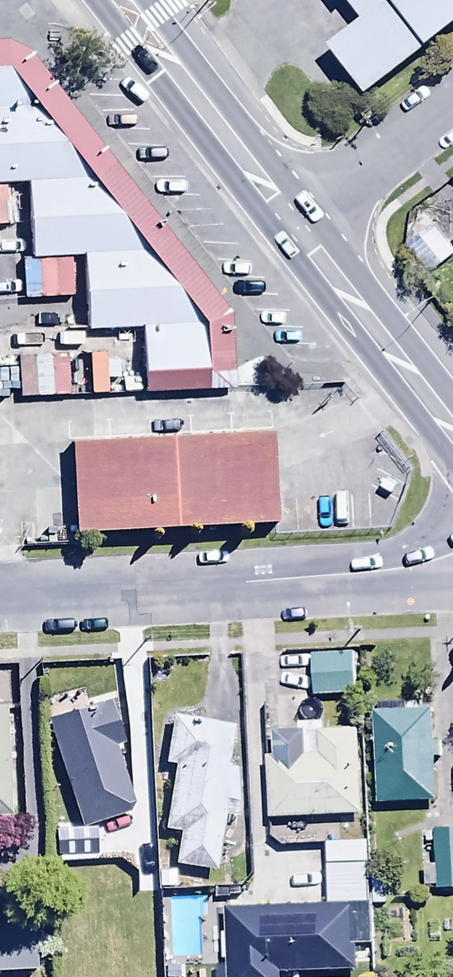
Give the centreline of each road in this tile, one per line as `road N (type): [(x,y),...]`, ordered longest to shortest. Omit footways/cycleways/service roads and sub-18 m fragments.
road 1 (residential): [(0,595),(346,575),(452,554)]
road 2 (secondary): [(297,225),(117,0)]
road 3 (secondary): [(452,430),(297,225)]
road 4 (residential): [(452,107),(297,225)]

